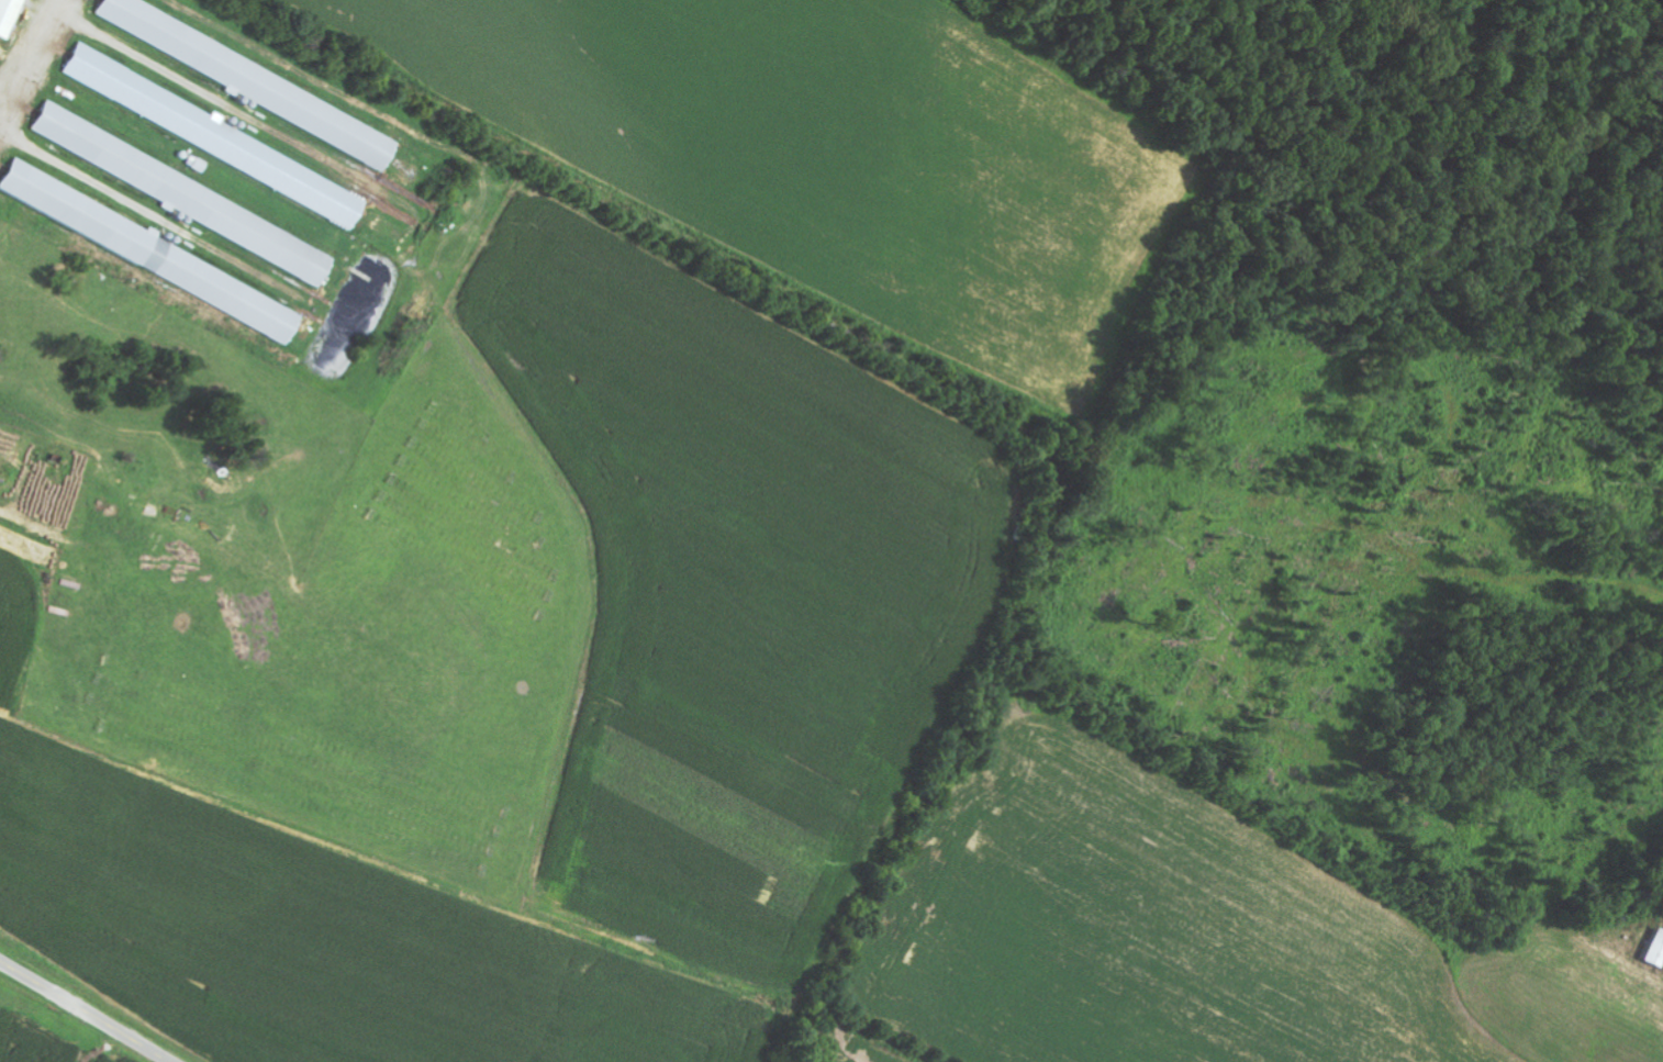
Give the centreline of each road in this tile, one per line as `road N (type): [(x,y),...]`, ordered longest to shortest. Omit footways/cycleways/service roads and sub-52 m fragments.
road 1 (tertiary): [(0,961),(170,1061)]

